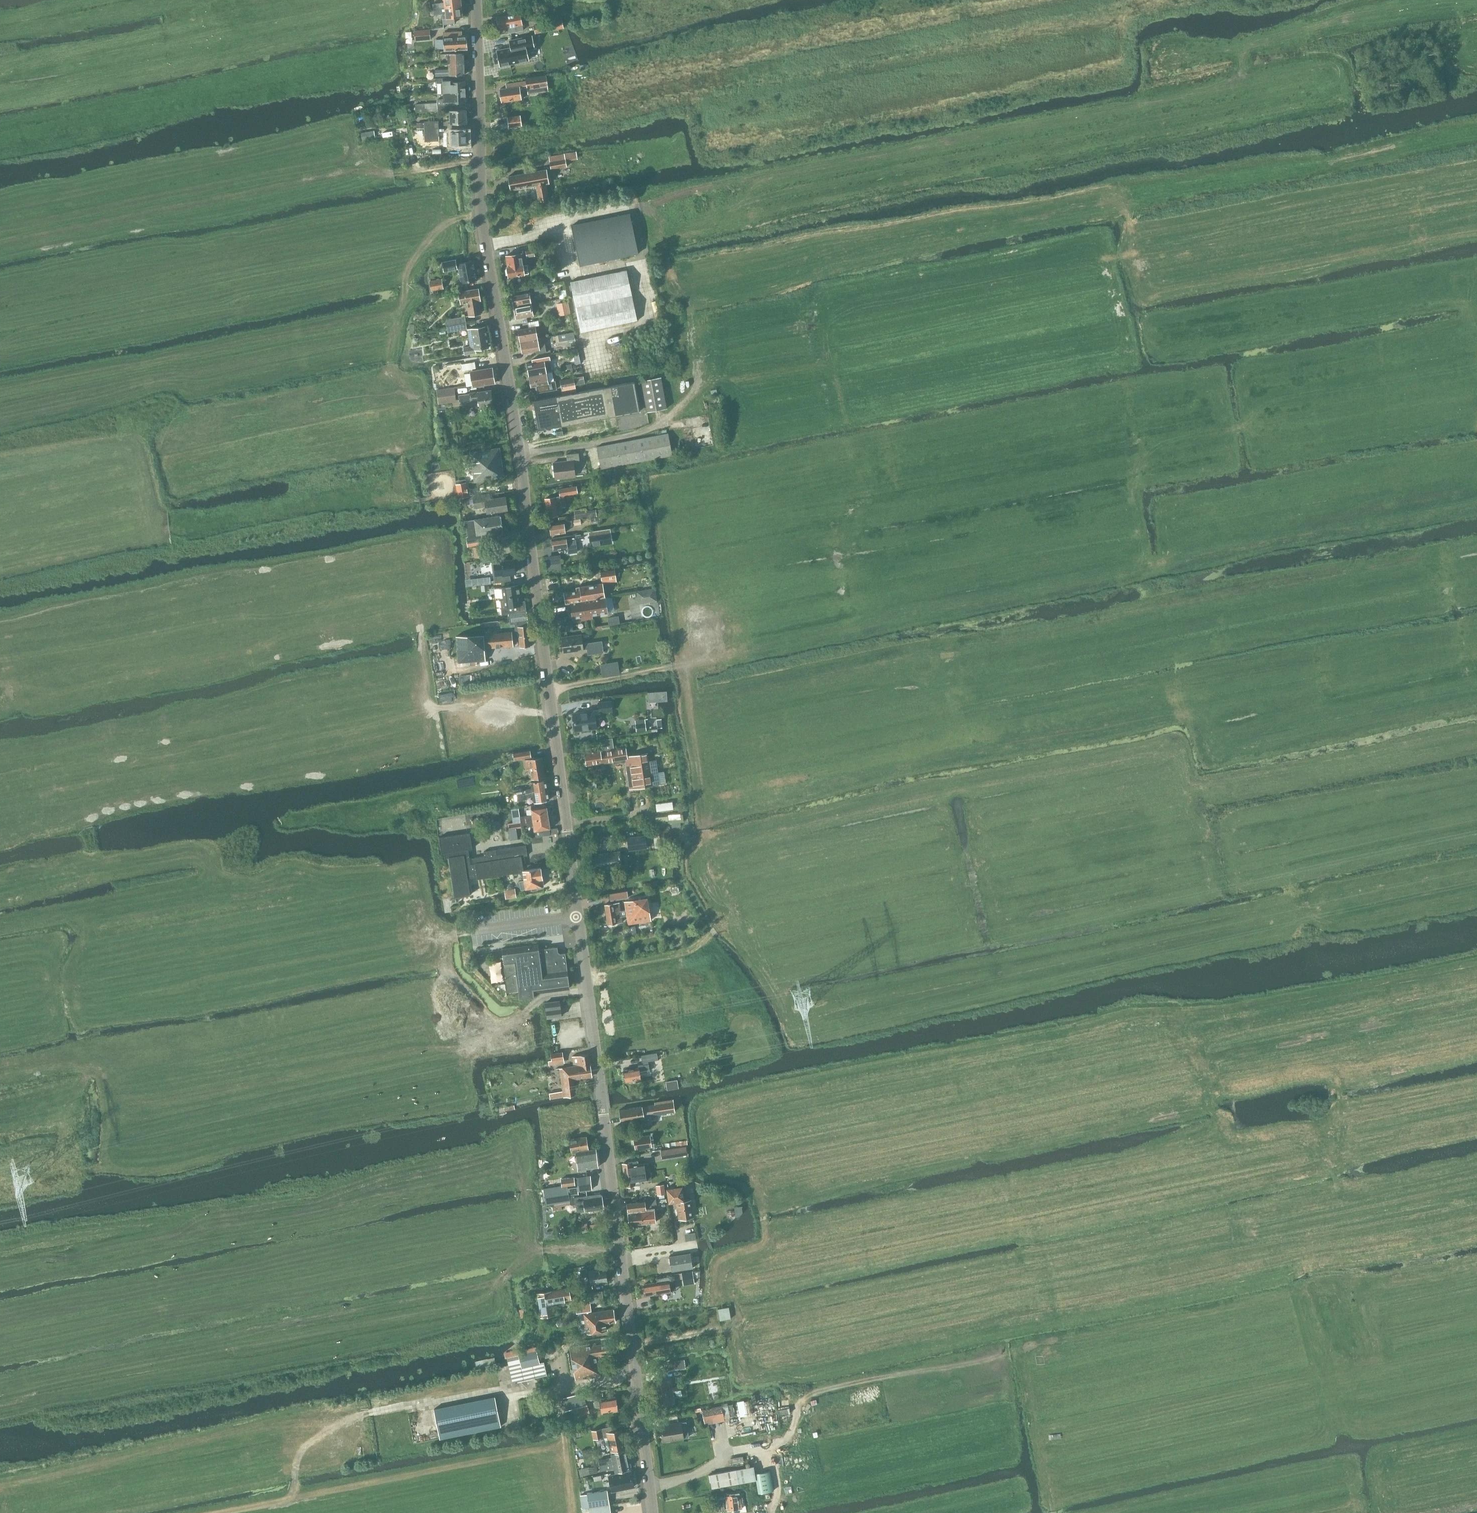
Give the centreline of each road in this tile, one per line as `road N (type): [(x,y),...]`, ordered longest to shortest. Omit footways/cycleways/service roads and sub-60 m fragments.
road 1 (tertiary): [(652,1512),(525,476),(482,215),(477,0)]
road 2 (track): [(720,924),(687,663),(547,690)]
road 3 (track): [(292,1501),(301,1445),(368,1413),(610,1383),(633,1372)]
road 4 (track): [(730,380),(699,383),(651,204)]
road 5 (track): [(651,204),(558,221),(487,246)]
road 6 (track): [(799,1399),(785,1375),(727,1329),(708,1332),(715,1293)]
road 7 (track): [(482,215),(415,232),(406,247),(399,318)]
road 8 (track): [(720,924),(689,950),(587,970)]
road 9 (track): [(658,426),(521,455)]
road 10 (track): [(799,1399),(792,1433),(770,1458),(778,1490),(772,1512)]
road 11 (track): [(481,1041),(542,997),(589,991)]

